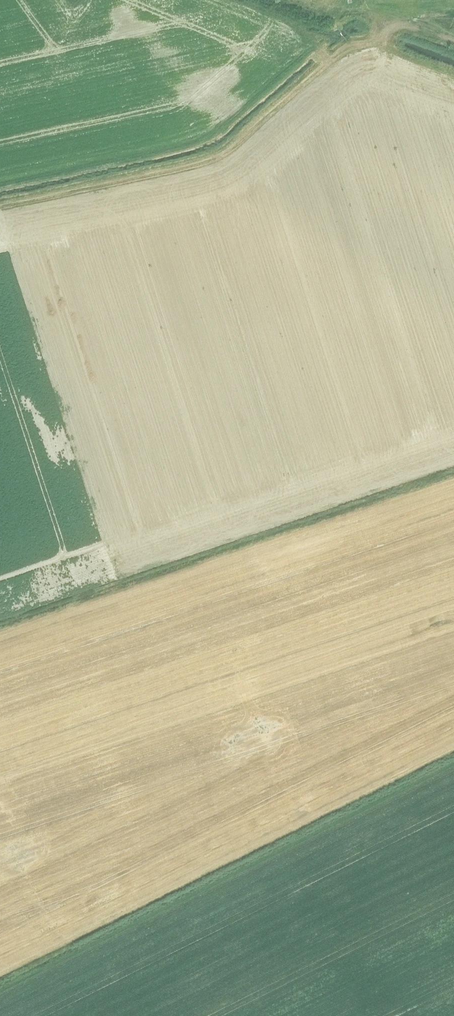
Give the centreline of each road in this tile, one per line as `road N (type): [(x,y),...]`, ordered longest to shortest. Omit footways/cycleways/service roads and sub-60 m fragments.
road 1 (track): [(318,47),(328,59),(324,67),(222,156),(0,206)]

